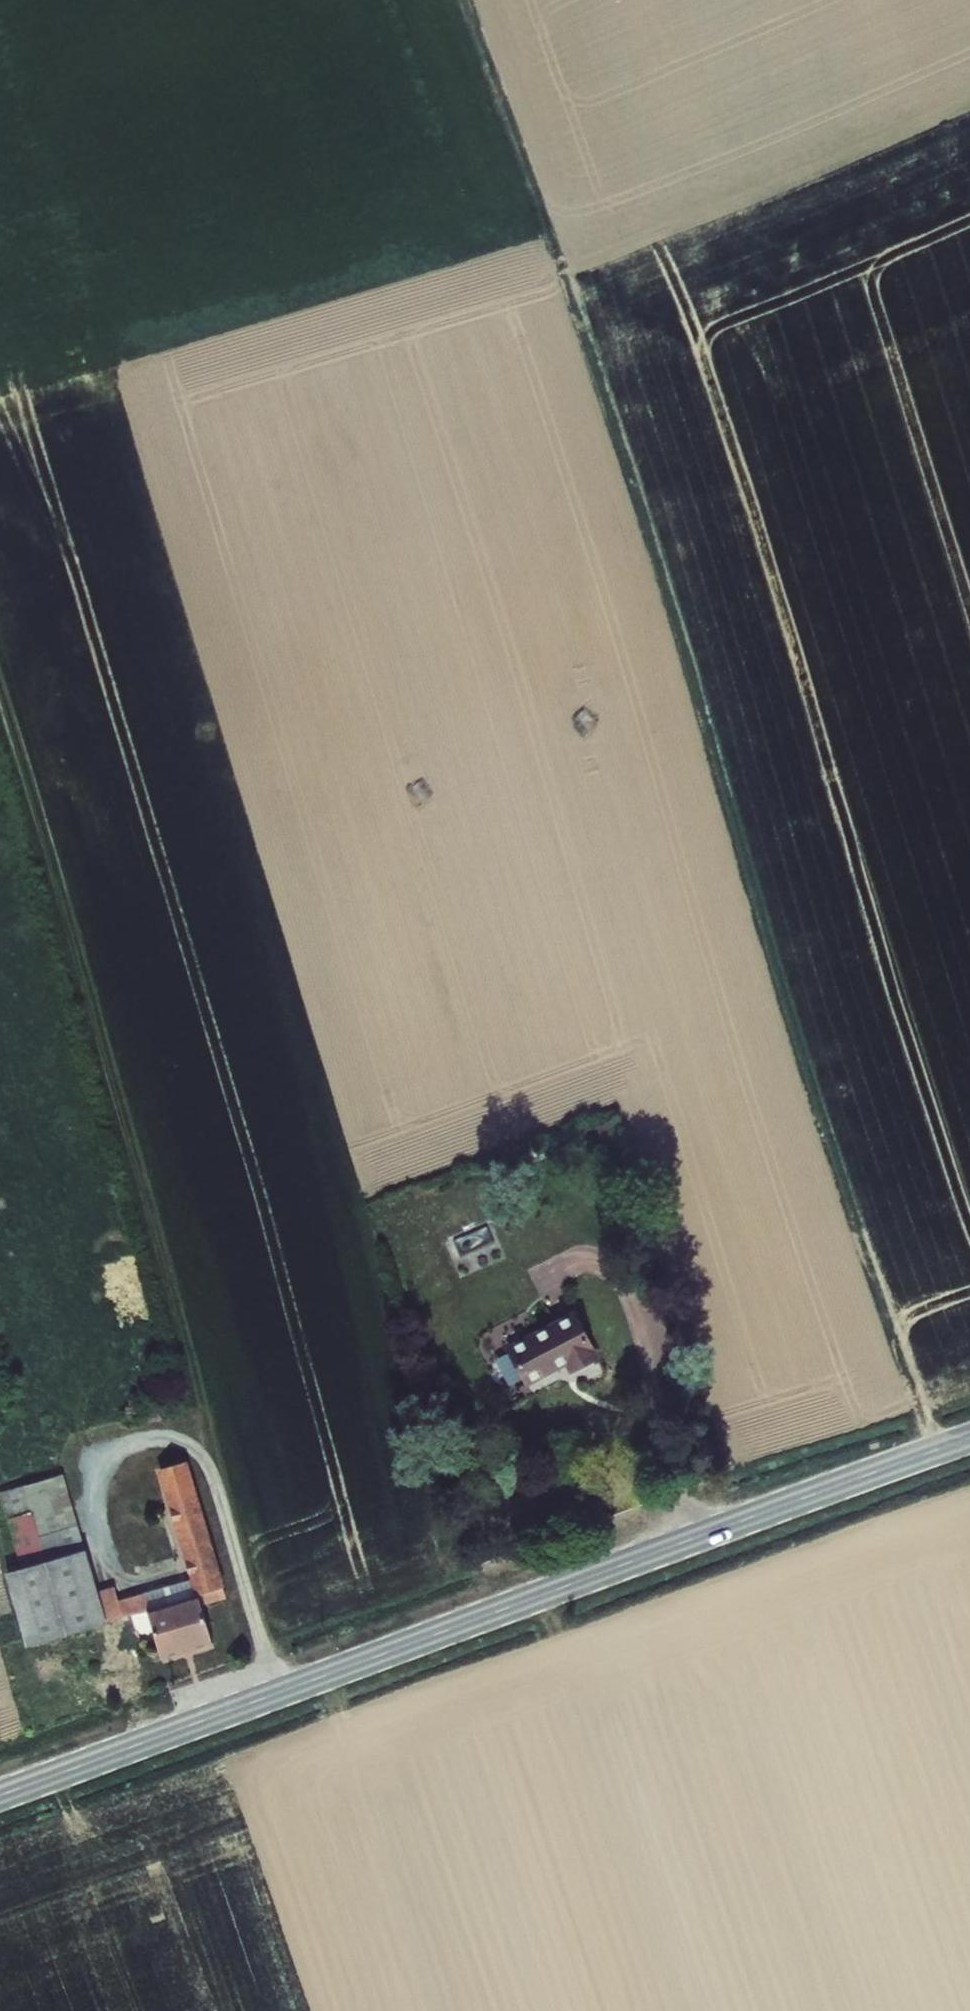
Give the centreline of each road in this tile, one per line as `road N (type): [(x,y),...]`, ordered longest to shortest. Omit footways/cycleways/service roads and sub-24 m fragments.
road 1 (tertiary): [(969,1438),(0,1796)]

